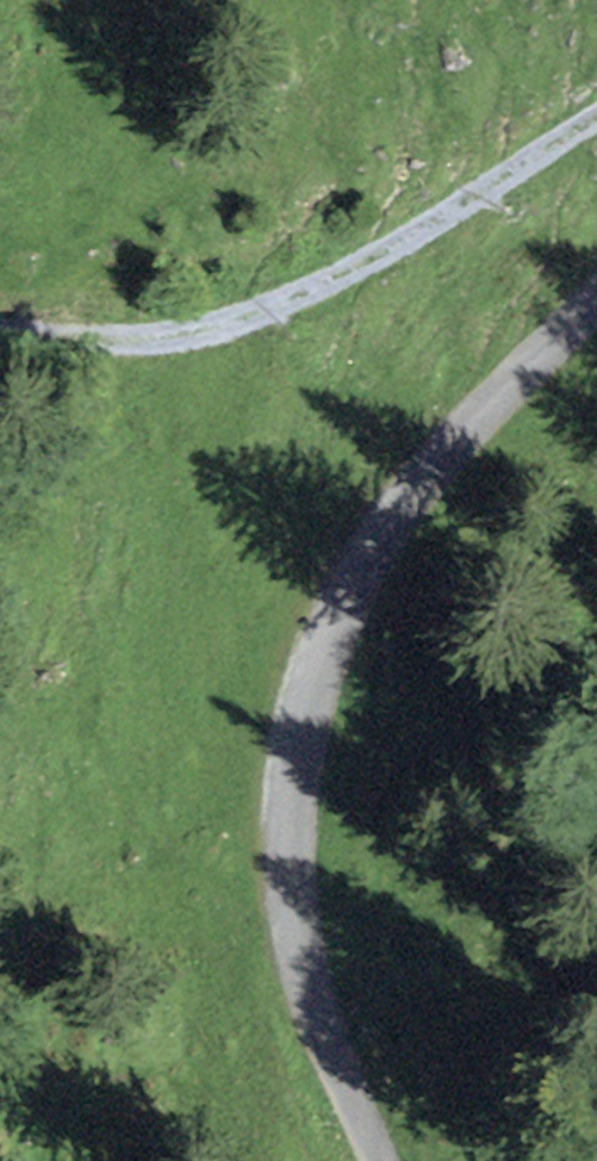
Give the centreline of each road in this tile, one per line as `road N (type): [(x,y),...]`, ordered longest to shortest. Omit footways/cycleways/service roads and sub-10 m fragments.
road 1 (unclassified): [(382,1160),(347,1085),(304,947),(296,878),(305,743),(338,626),(391,523),(478,419),(596,304)]
road 2 (track): [(596,119),(413,238),(269,313),(162,339),(0,335)]
road 3 (track): [(571,1160),(567,967),(596,780)]

